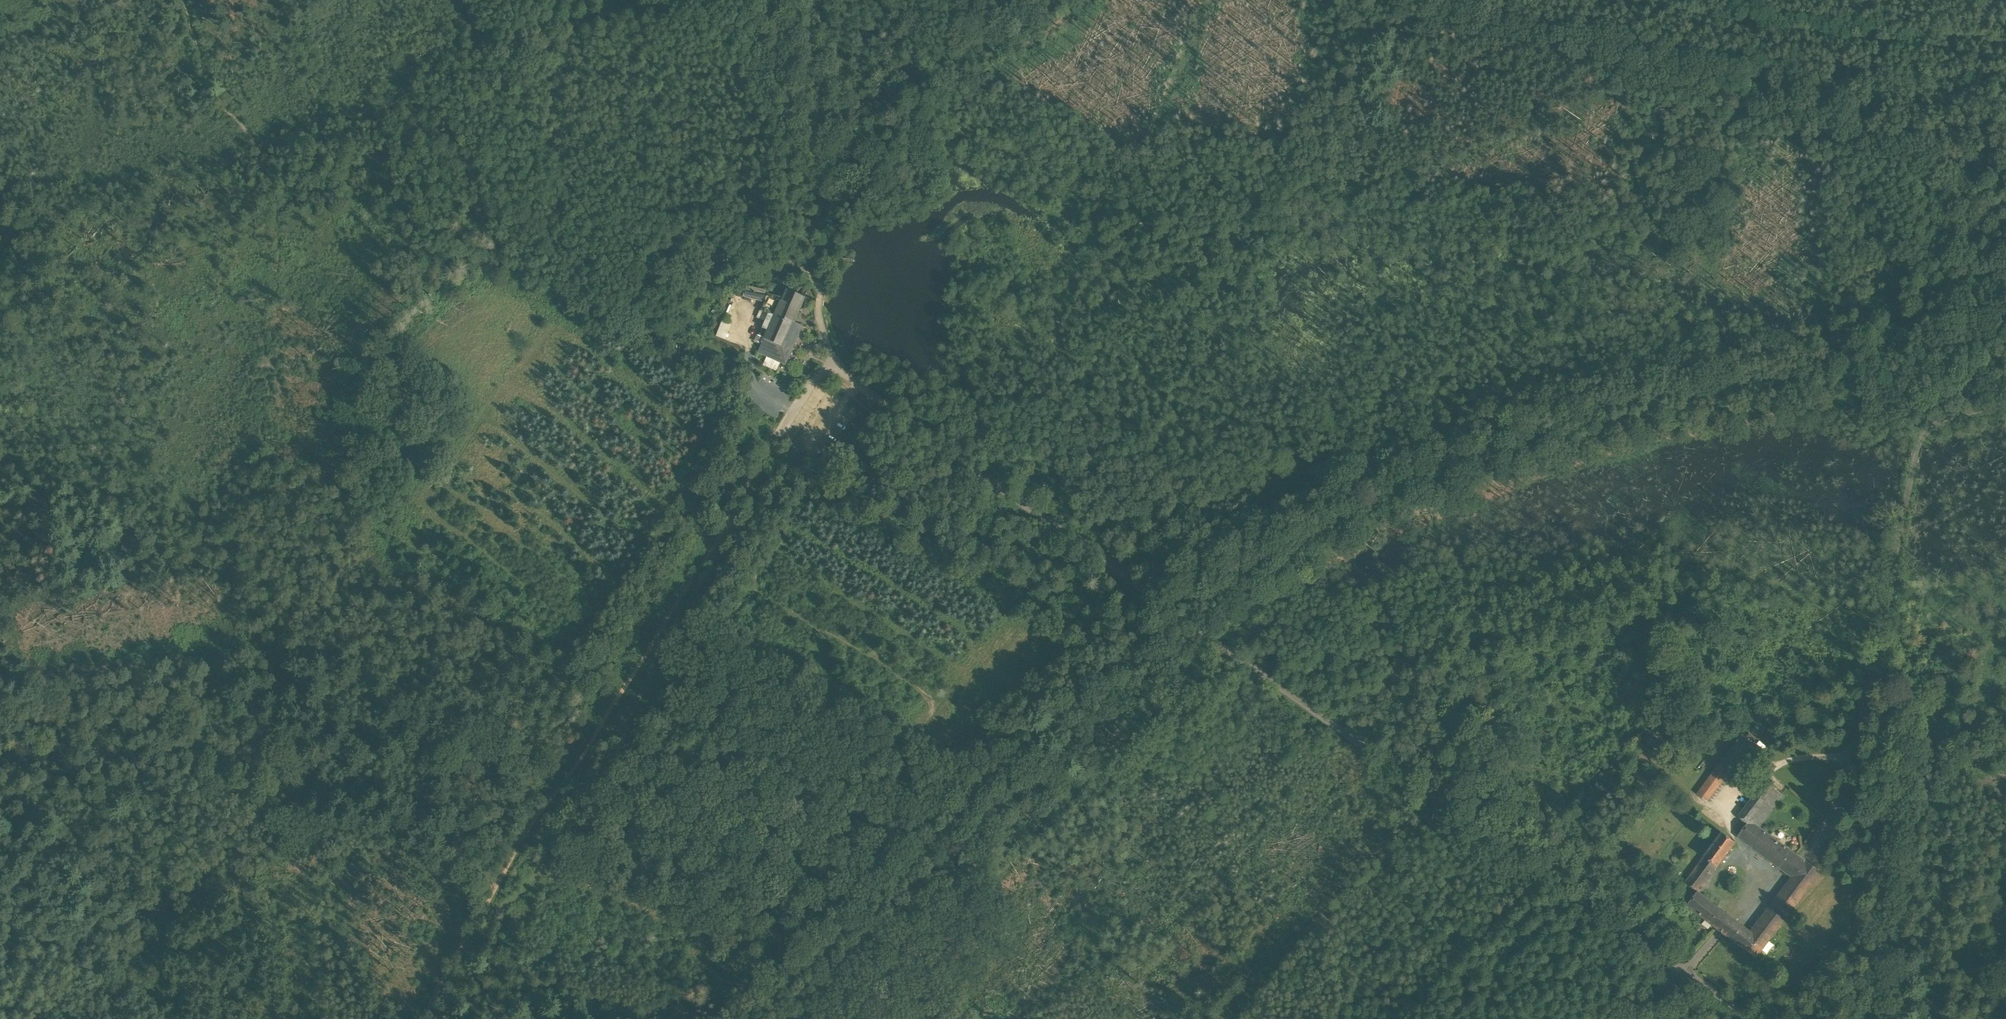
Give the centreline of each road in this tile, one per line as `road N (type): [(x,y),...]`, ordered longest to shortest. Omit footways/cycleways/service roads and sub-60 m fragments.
road 1 (residential): [(1751,1018),(842,372),(818,375),(778,437)]
road 2 (track): [(778,437),(523,841)]
road 3 (residential): [(2005,404),(1940,423),(1916,453),(1870,715),(1850,761)]
road 4 (track): [(1054,0),(1031,27),(944,62),(924,82),(900,136),(838,222),(821,289)]
road 5 (track): [(523,841),(424,1018)]

